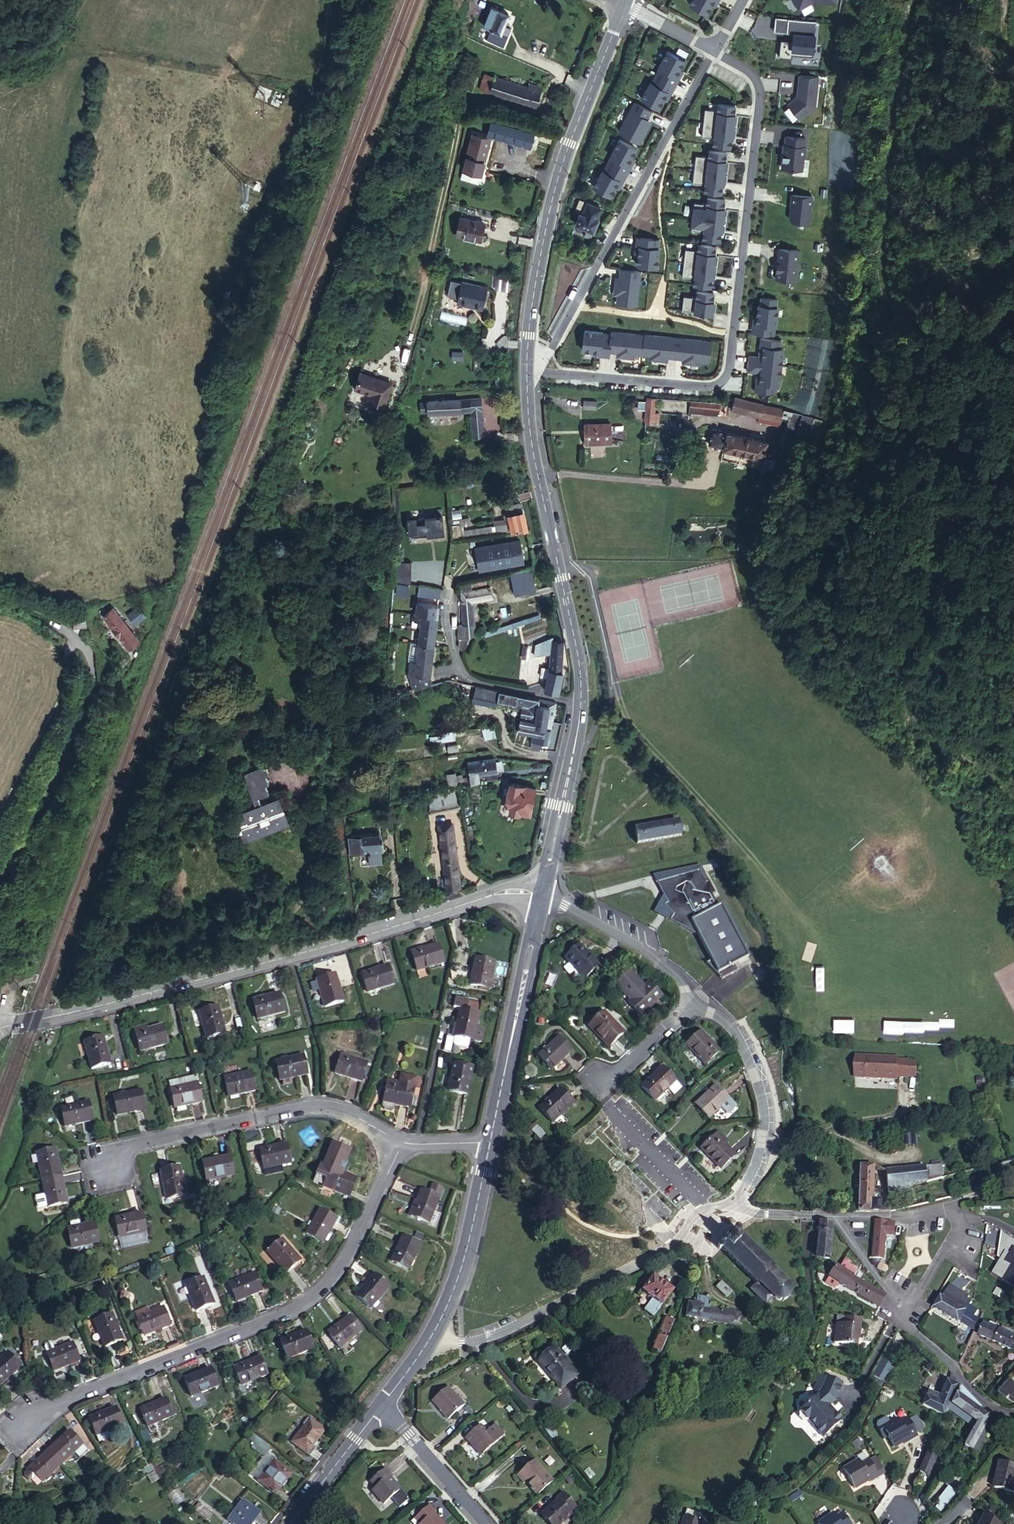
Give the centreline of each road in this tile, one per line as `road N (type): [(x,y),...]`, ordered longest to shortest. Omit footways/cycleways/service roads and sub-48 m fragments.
road 1 (tertiary): [(0,1026),(306,952),(494,895),(541,895)]
road 2 (residential): [(526,373),(714,387),(728,375),(760,94),(752,74),(713,52)]
road 3 (residential): [(402,1144),(350,1246),(298,1303),(59,1400),(24,1424)]
road 4 (tertiary): [(622,6),(544,221),(526,373)]
road 5 (residential): [(526,373),(549,352),(713,52)]
road 6 (residential): [(431,1338),(475,1340),(652,1257),(729,1202)]
road 7 (tertiary): [(526,373),(532,461),(578,663),(578,699)]
road 8 (residential): [(402,1144),(348,1110),(313,1103),(131,1146),(111,1165)]
road 9 (track): [(327,0),(323,48),(300,84),(95,50)]
road 10 (residential): [(0,870),(89,687),(89,656),(69,632)]
road 11 (tertiary): [(541,895),(490,1145)]
road 12 (residential): [(905,1310),(947,1243),(954,1211),(831,1216)]
road 13 (residential): [(729,1202),(761,1141),(762,1096),(731,1028),(699,997)]
road 14 (tertiary): [(490,1145),(471,1236),(431,1338)]
road 15 (residential): [(699,997),(657,958),(541,895)]
road 16 (residential): [(578,699),(461,676),(445,609)]
road 17 (residential): [(383,1404),(491,1523)]
road 18 (residential): [(905,1310),(912,1329),(965,1386),(1013,1412)]
road 19 (tertiary): [(383,1404),(289,1523)]
road 20 (residential): [(699,997),(594,1088)]
road 21 (tertiary): [(569,759),(541,895)]

